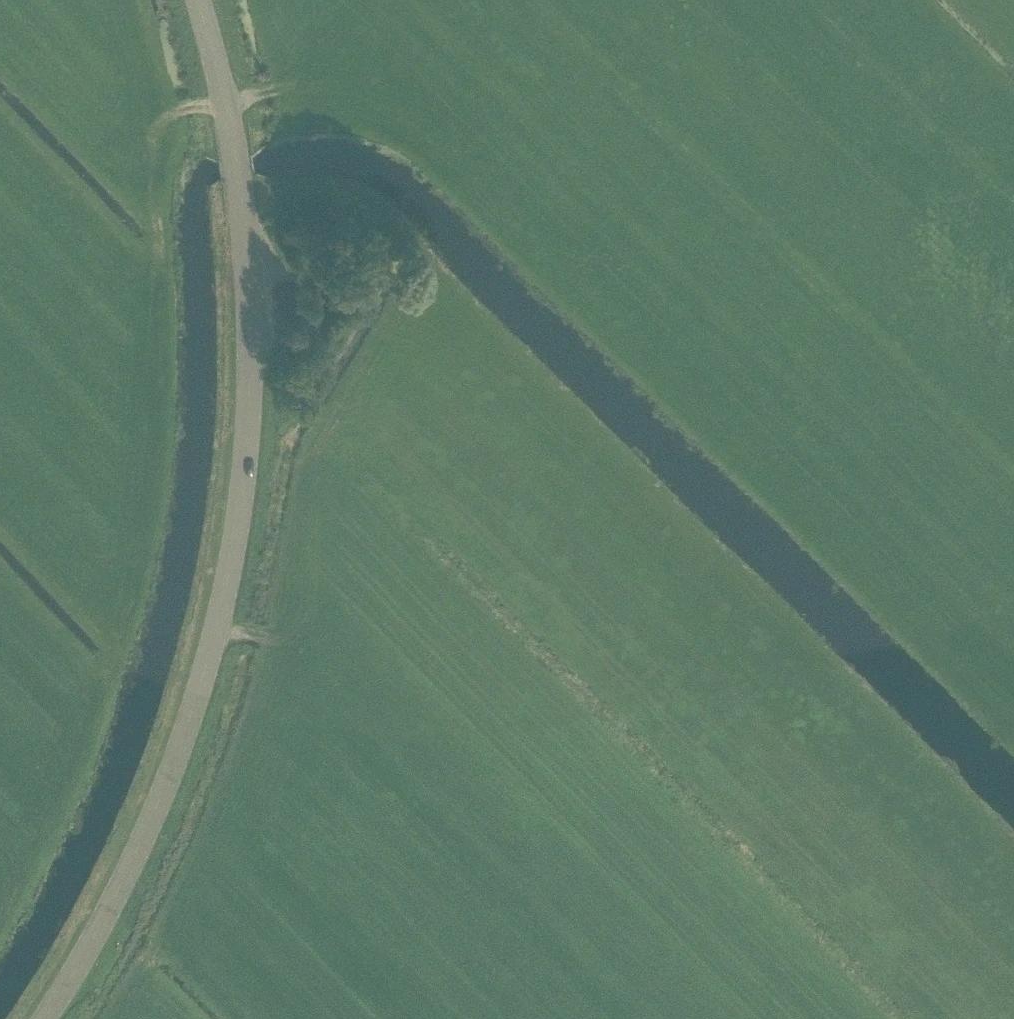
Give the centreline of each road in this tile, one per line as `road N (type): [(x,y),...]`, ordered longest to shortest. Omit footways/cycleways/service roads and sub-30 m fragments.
road 1 (tertiary): [(50,1018),(146,856),(221,647),(250,486),(255,379),(239,177),(197,0)]

